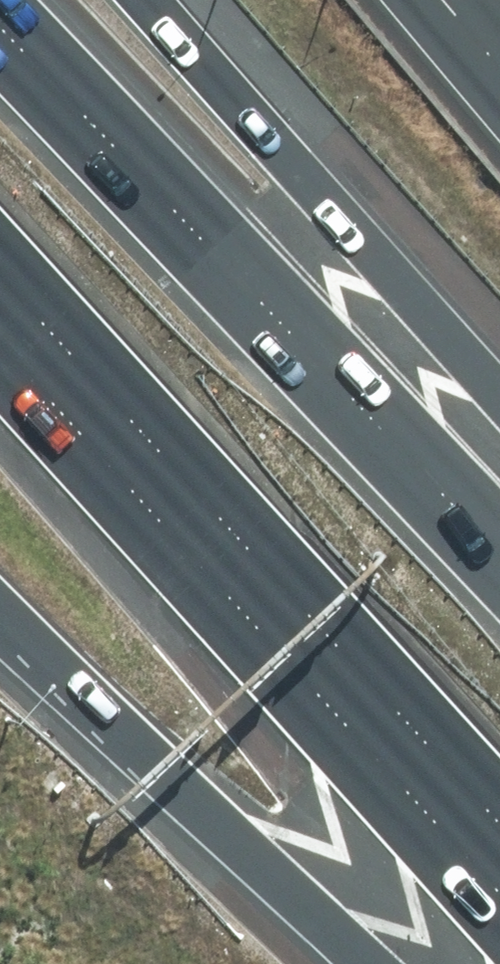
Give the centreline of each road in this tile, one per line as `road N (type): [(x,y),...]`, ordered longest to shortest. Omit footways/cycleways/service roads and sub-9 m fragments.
road 1 (motorway): [(499,825),(0,274)]
road 2 (motorway): [(0,27),(499,559)]
road 3 (motorway): [(158,0),(499,387)]
road 4 (motorway): [(373,963),(0,610)]

